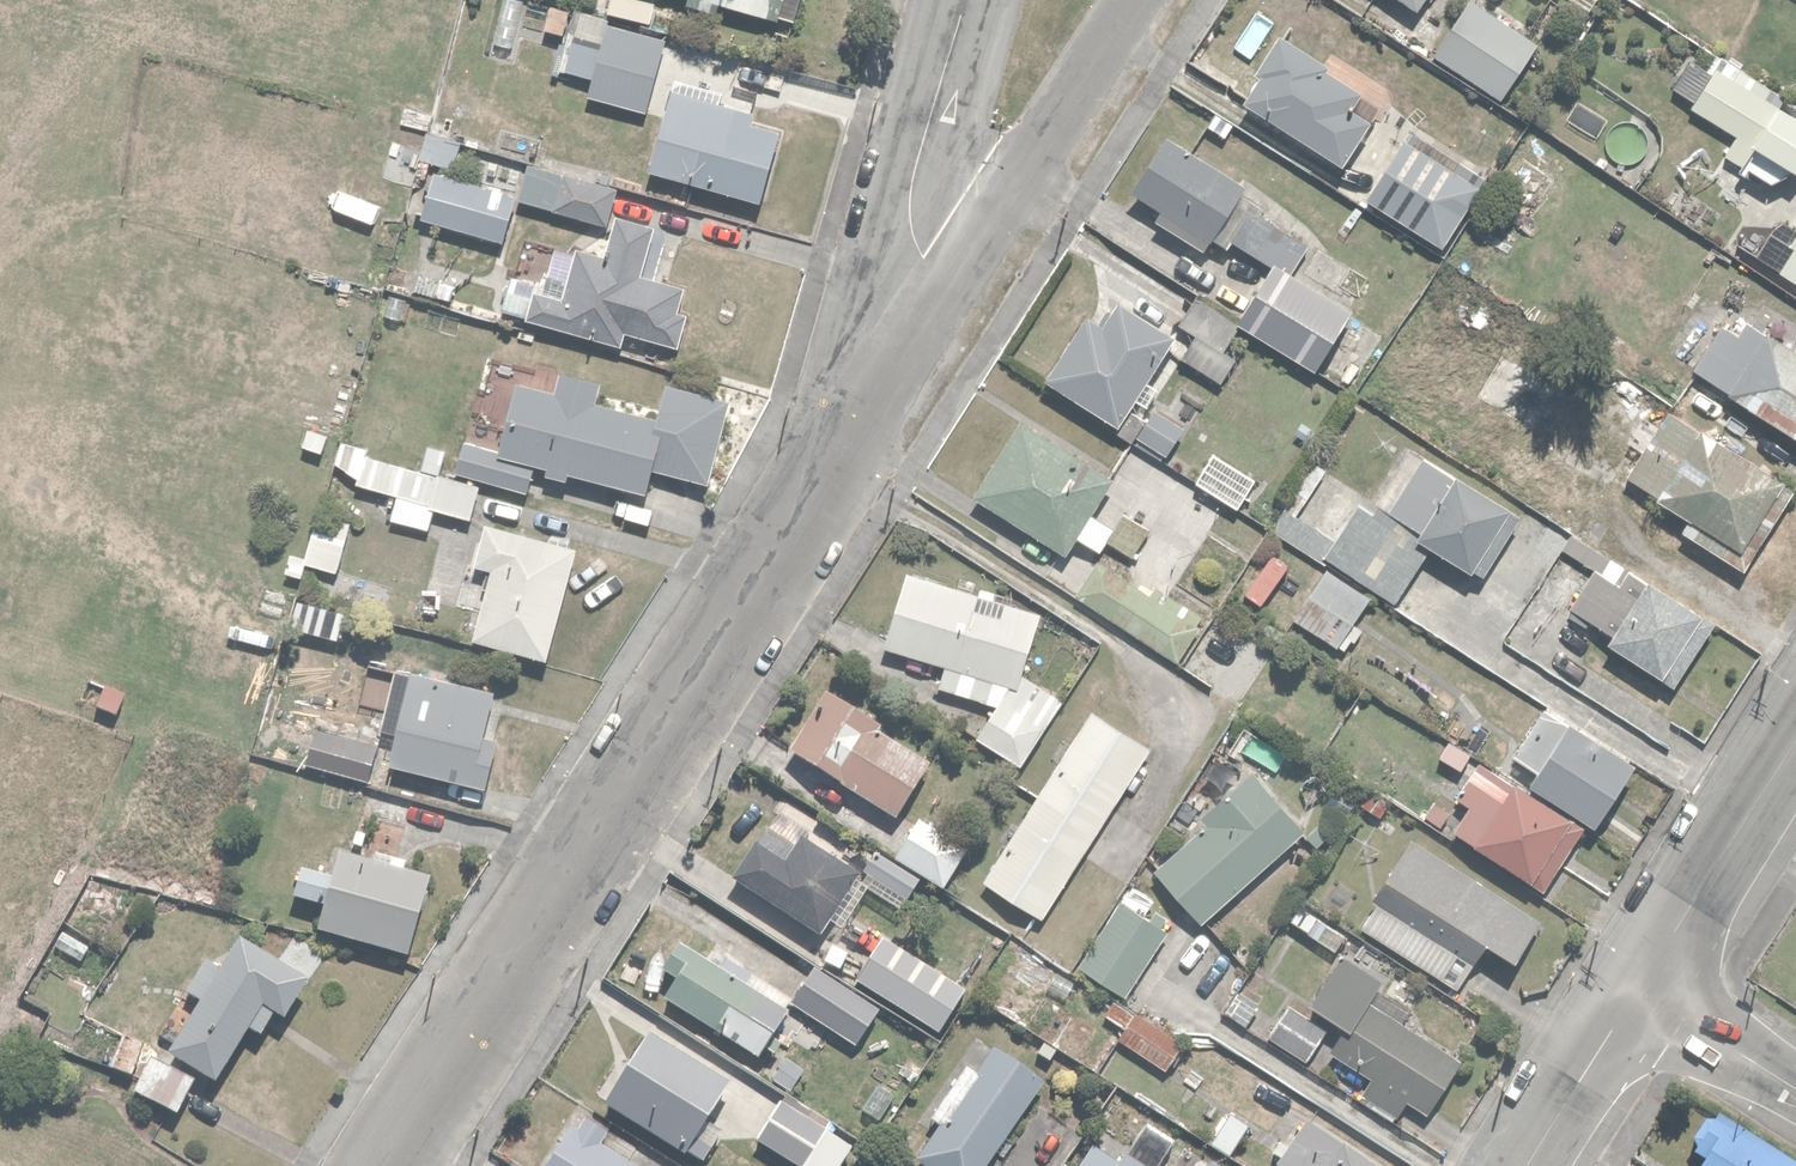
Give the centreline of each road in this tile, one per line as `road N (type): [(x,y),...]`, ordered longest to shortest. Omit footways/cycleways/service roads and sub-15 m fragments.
road 1 (residential): [(377,1165),(948,285)]
road 2 (residential): [(948,285),(1132,0)]
road 3 (residential): [(948,285),(922,256),(912,218),(915,176),(962,0)]
road 4 (tertiary): [(1635,989),(1795,737)]
road 5 (unclassified): [(1528,1165),(1635,989)]
road 6 (tertiary): [(1795,1089),(1635,989)]

